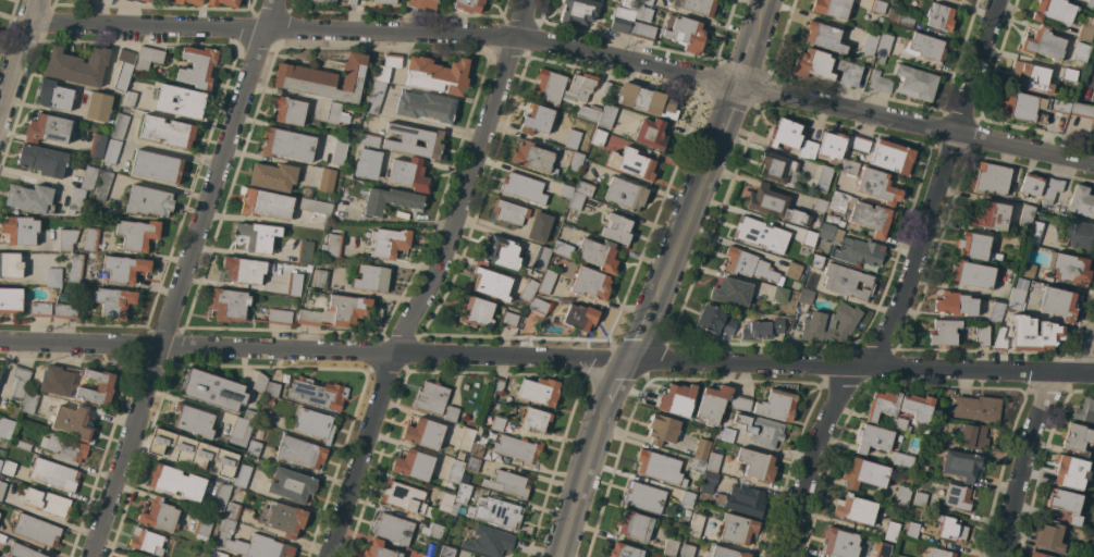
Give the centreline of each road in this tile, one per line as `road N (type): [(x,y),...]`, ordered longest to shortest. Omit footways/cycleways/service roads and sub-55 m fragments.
road 1 (residential): [(1093,375),(0,341)]
road 2 (residential): [(1093,165),(518,36),(32,25)]
road 3 (residential): [(999,0),(902,300),(878,358),(850,376),(795,556)]
road 4 (residential): [(530,0),(330,556)]
road 5 (residential): [(277,0),(92,556)]
road 6 (residential): [(1093,339),(1054,386),(1000,556)]
road 7 (tertiary): [(716,138),(649,311)]
road 8 (tertiary): [(562,556),(606,412)]
road 9 (residential): [(40,0),(0,119)]

